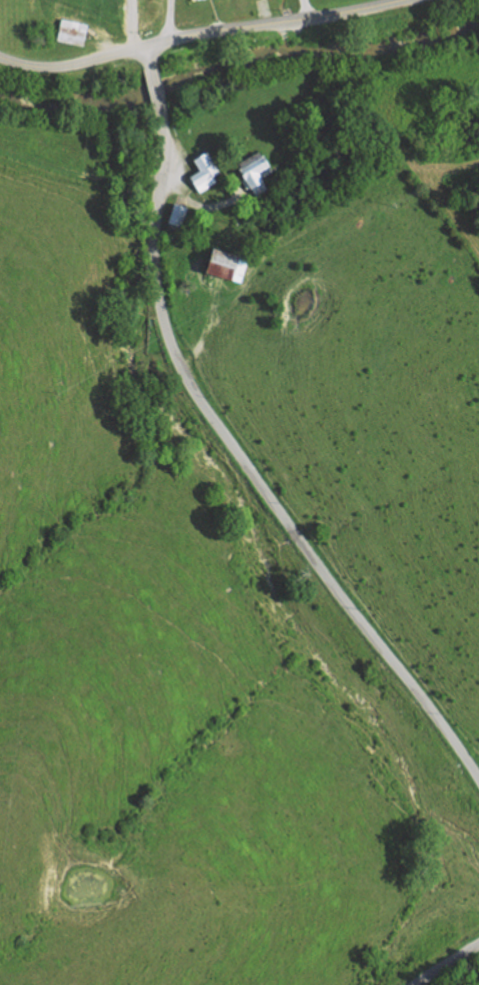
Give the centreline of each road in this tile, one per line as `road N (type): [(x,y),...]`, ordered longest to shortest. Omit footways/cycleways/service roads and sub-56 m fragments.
road 1 (residential): [(478,778),(189,385),(154,270),(159,103)]
road 2 (residential): [(144,44),(391,0)]
road 3 (residential): [(144,44),(61,65),(0,55)]

